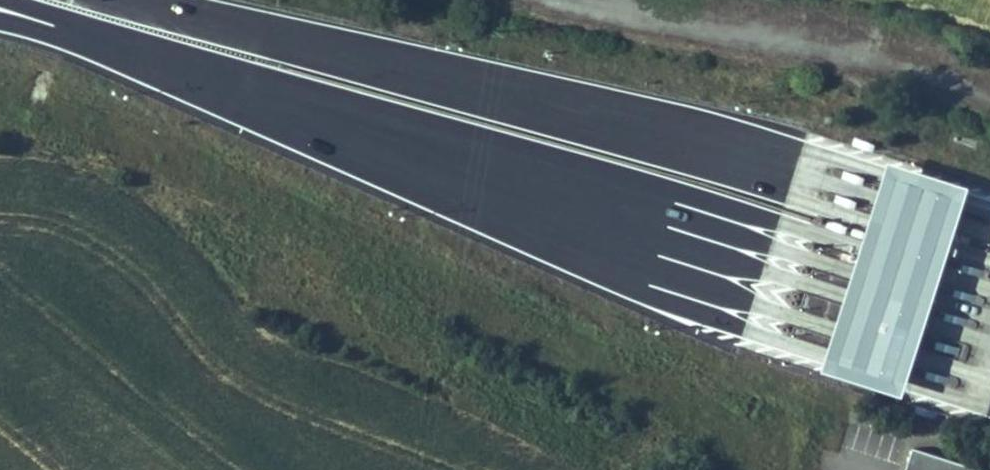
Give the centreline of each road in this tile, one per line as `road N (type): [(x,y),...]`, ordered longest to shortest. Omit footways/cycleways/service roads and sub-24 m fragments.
road 1 (motorway): [(105,22),(989,278)]
road 2 (track): [(526,0),(923,75),(989,99)]

